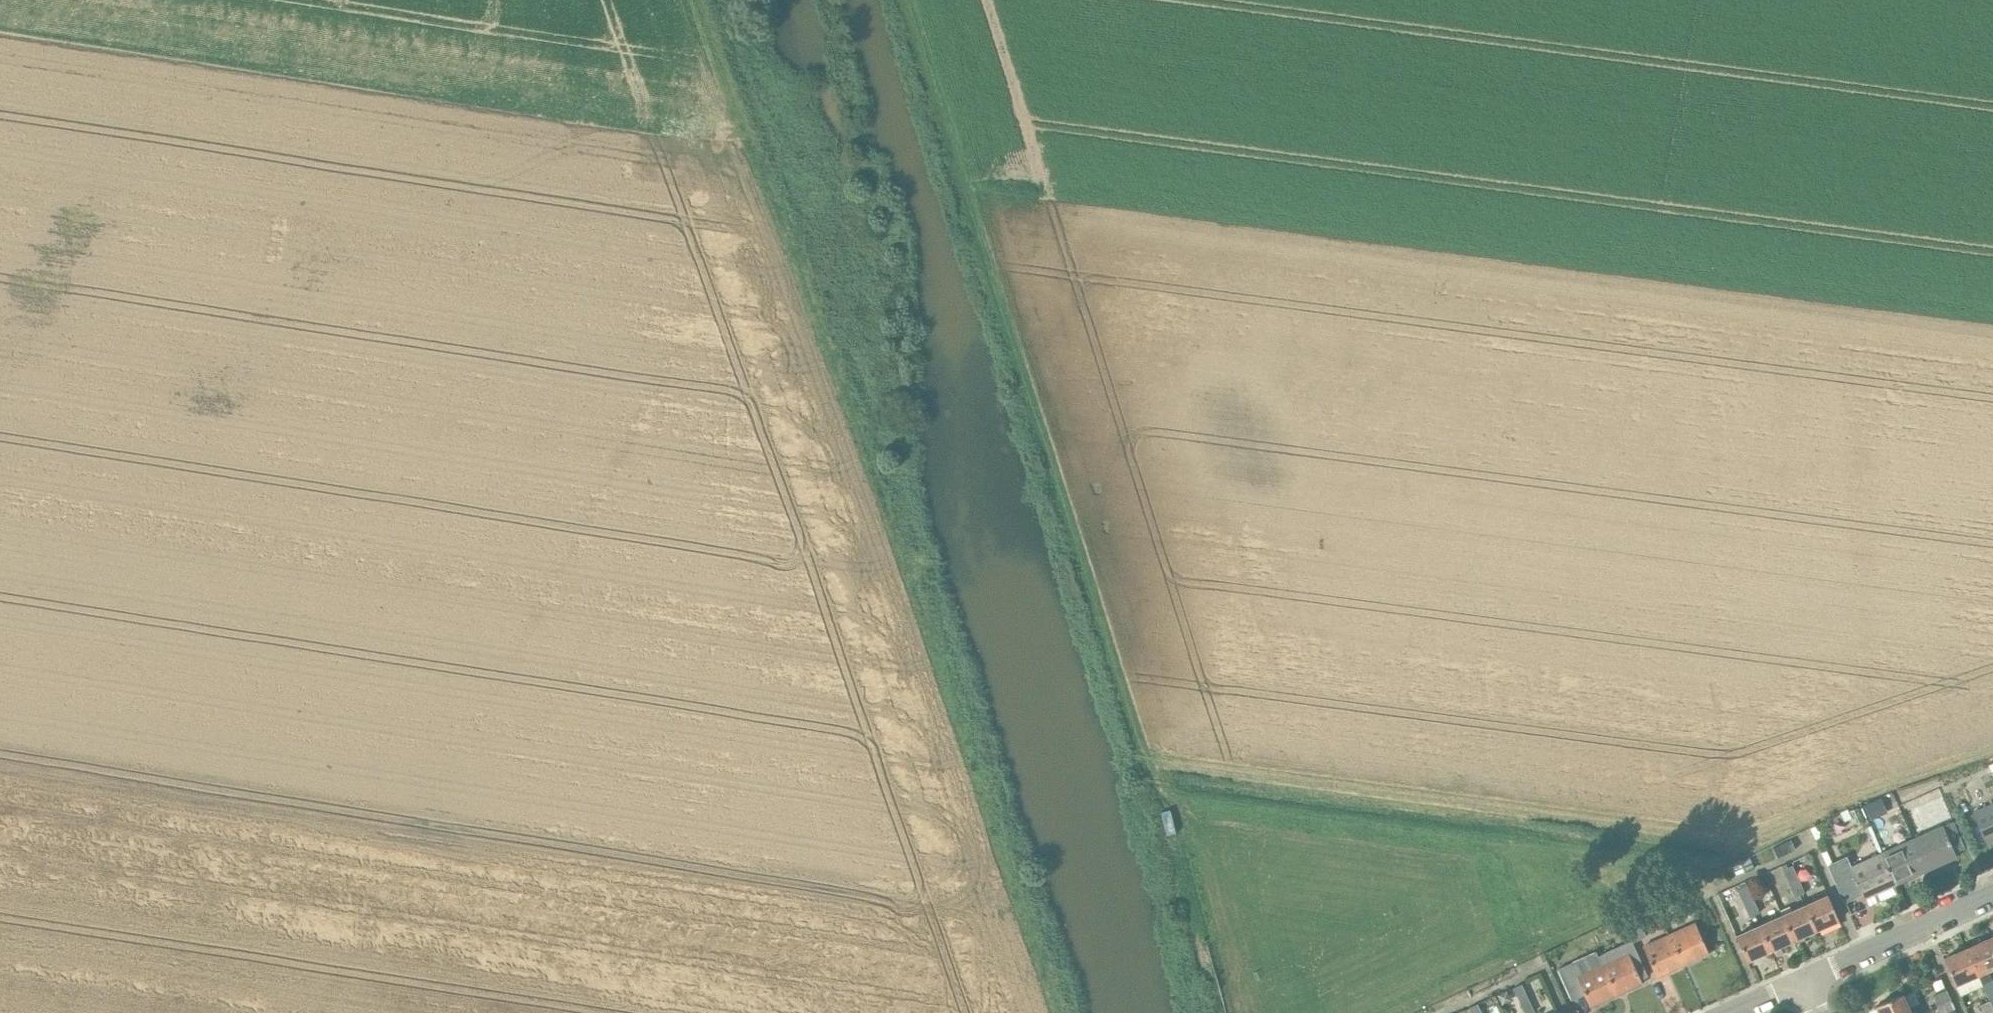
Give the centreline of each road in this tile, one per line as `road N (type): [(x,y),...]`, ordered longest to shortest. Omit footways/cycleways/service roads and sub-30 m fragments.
road 1 (residential): [(1802,980),(1992,899)]

